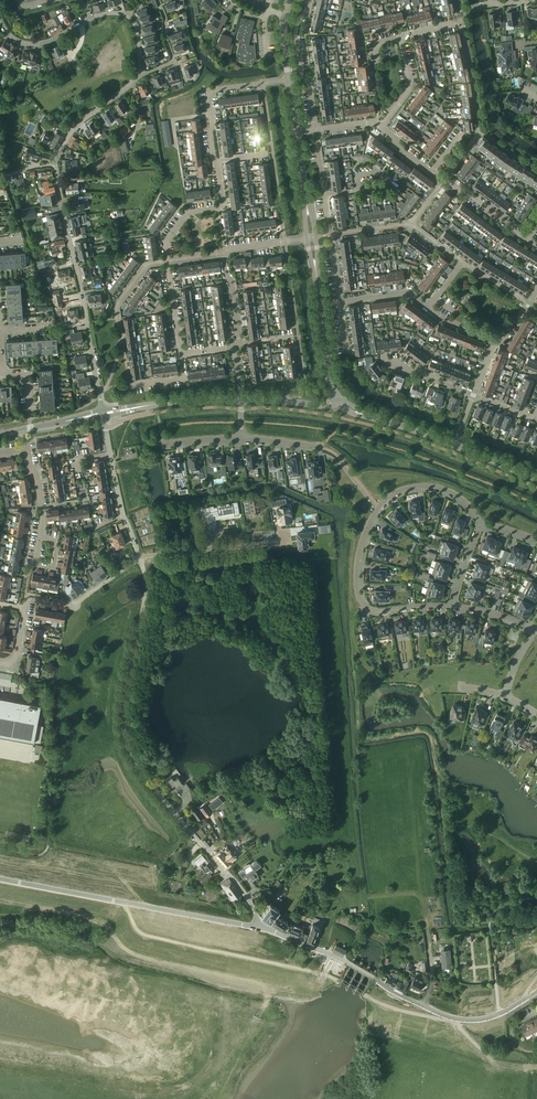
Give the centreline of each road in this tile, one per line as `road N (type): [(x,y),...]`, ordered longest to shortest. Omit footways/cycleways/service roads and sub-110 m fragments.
road 1 (unclassified): [(139,559),(145,595),(124,705),(129,746),(247,898),(256,926)]
road 2 (residential): [(102,411),(57,165),(71,131),(136,77)]
road 3 (residential): [(482,523),(454,494),(418,486),(387,499),(368,528),(356,575),(366,606),(453,606)]
road 4 (unclassified): [(536,991),(500,1015),(460,1021),(256,926)]
road 5 (unclassified): [(256,926),(0,879)]
road 6 (residential): [(180,355),(165,242),(188,212),(220,206),(217,161)]
road 7 (residential): [(136,77),(138,37),(125,16),(100,15),(32,44),(13,38),(0,21)]
road 8 (residential): [(240,344),(223,253),(308,238)]
road 9 (residential): [(104,417),(139,559)]
road 10 (residential): [(315,131),(295,37),(310,0)]

